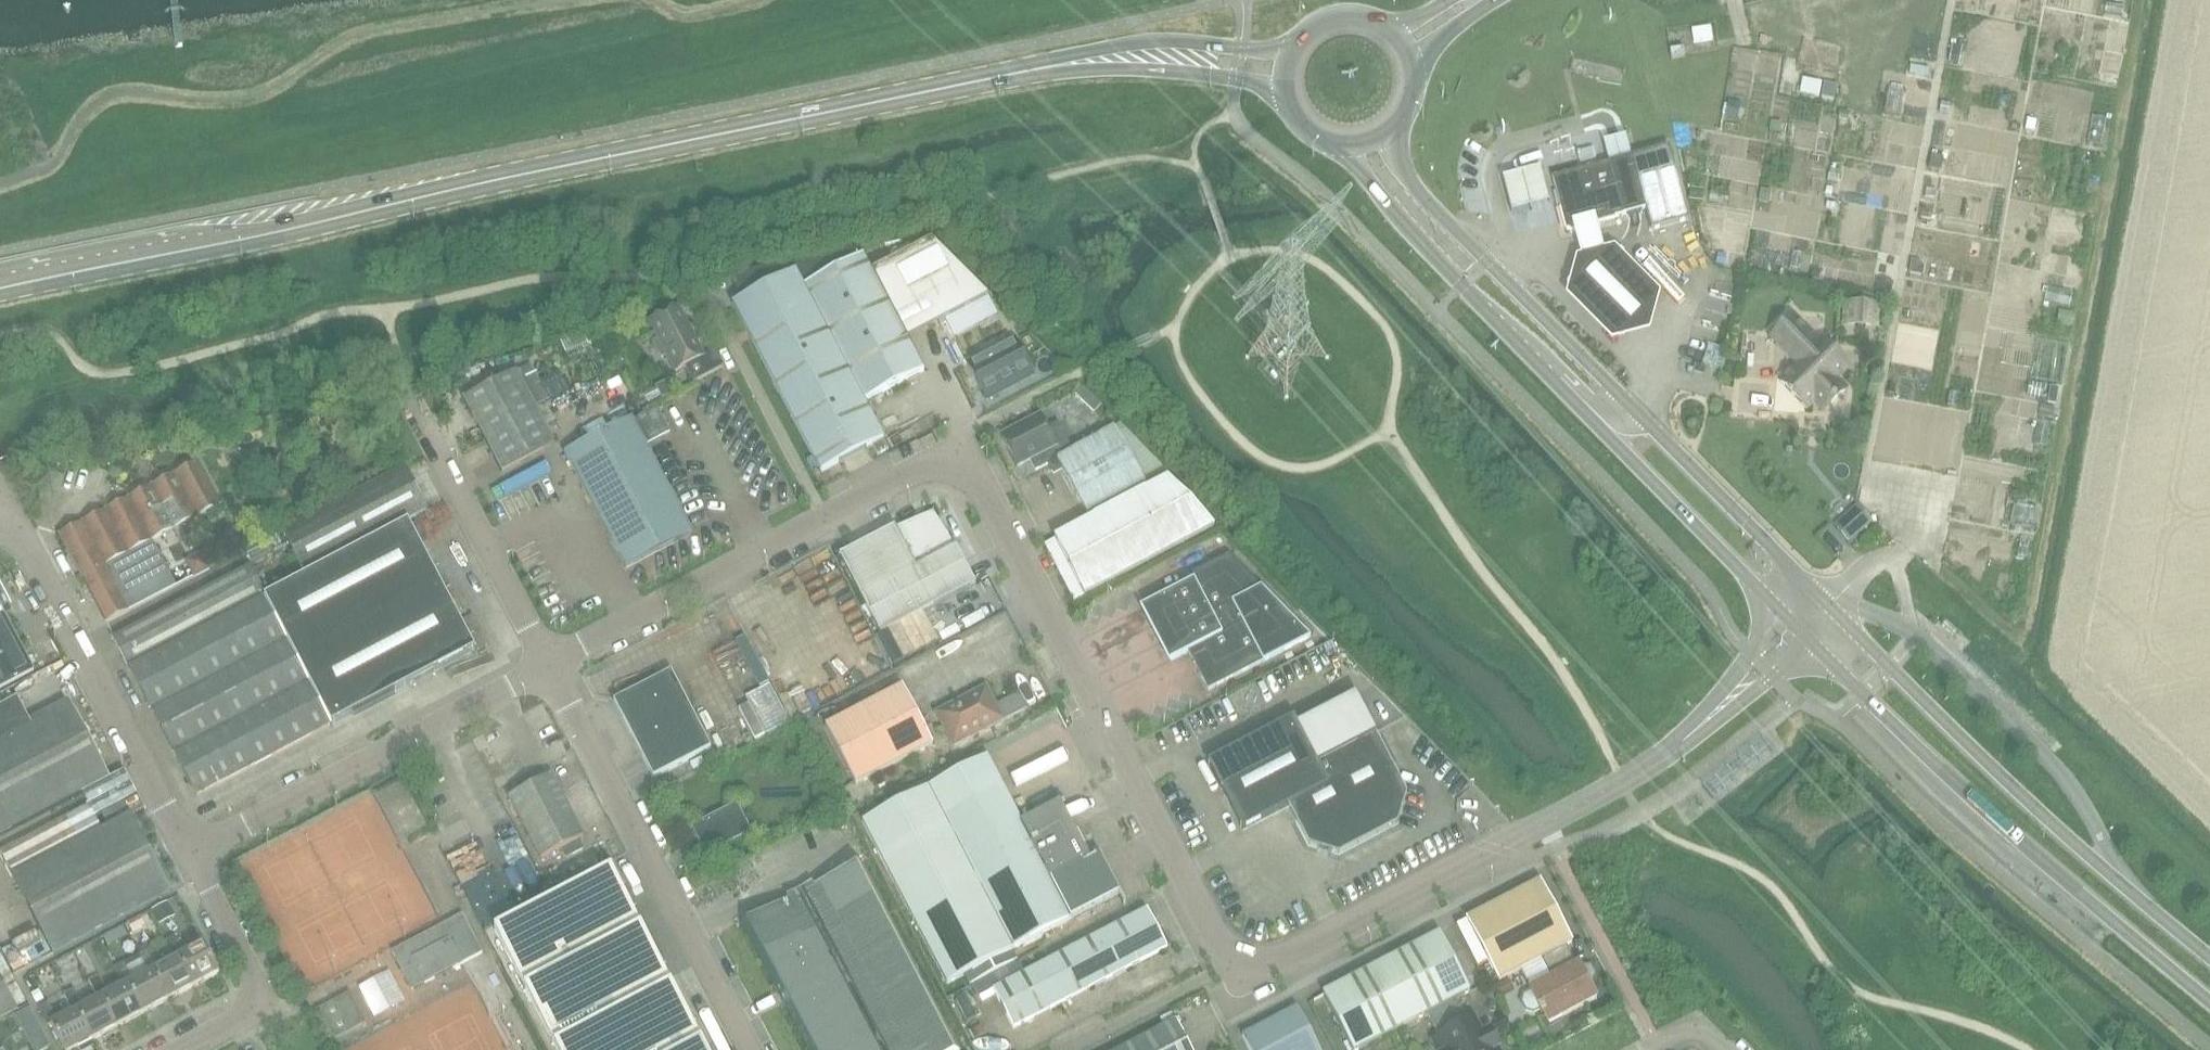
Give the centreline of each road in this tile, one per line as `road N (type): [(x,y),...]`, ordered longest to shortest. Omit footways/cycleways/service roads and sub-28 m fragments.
road 1 (unclassified): [(1493,849),(1247,976),(965,441),(548,663)]
road 2 (secondary): [(0,289),(1056,65)]
road 3 (secondary): [(1354,146),(1377,191),(1462,288),(1798,629)]
road 4 (secondary): [(1829,605),(1418,191),(1389,135)]
road 5 (secondary): [(1798,629),(2030,851),(2209,1003)]
road 6 (secondary): [(2209,957),(2113,877),(1829,605)]
road 7 (unclassified): [(752,1049),(548,663)]
road 8 (unclassified): [(185,848),(548,663)]
road 9 (unclassified): [(185,848),(0,512)]
road 10 (unclassified): [(1493,849),(1666,753),(1798,629)]
road 11 (unclassified): [(548,663),(408,388)]
road 12 (secondary): [(1292,49),(1155,43),(1056,65)]
road 13 (secondary): [(1056,65),(1202,74),(1285,89)]
road 14 (unclassified): [(267,1003),(185,848)]
road 15 (primary): [(1405,42),(1379,20),(1346,14),(1314,24),(1292,49)]

